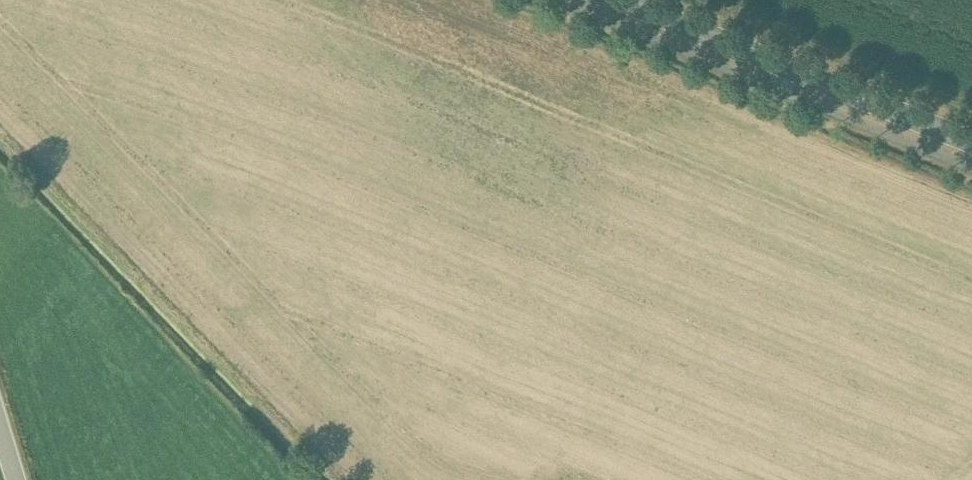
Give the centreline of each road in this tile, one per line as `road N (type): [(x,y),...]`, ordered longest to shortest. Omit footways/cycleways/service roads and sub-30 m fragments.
road 1 (tertiary): [(613,0),(971,147)]

